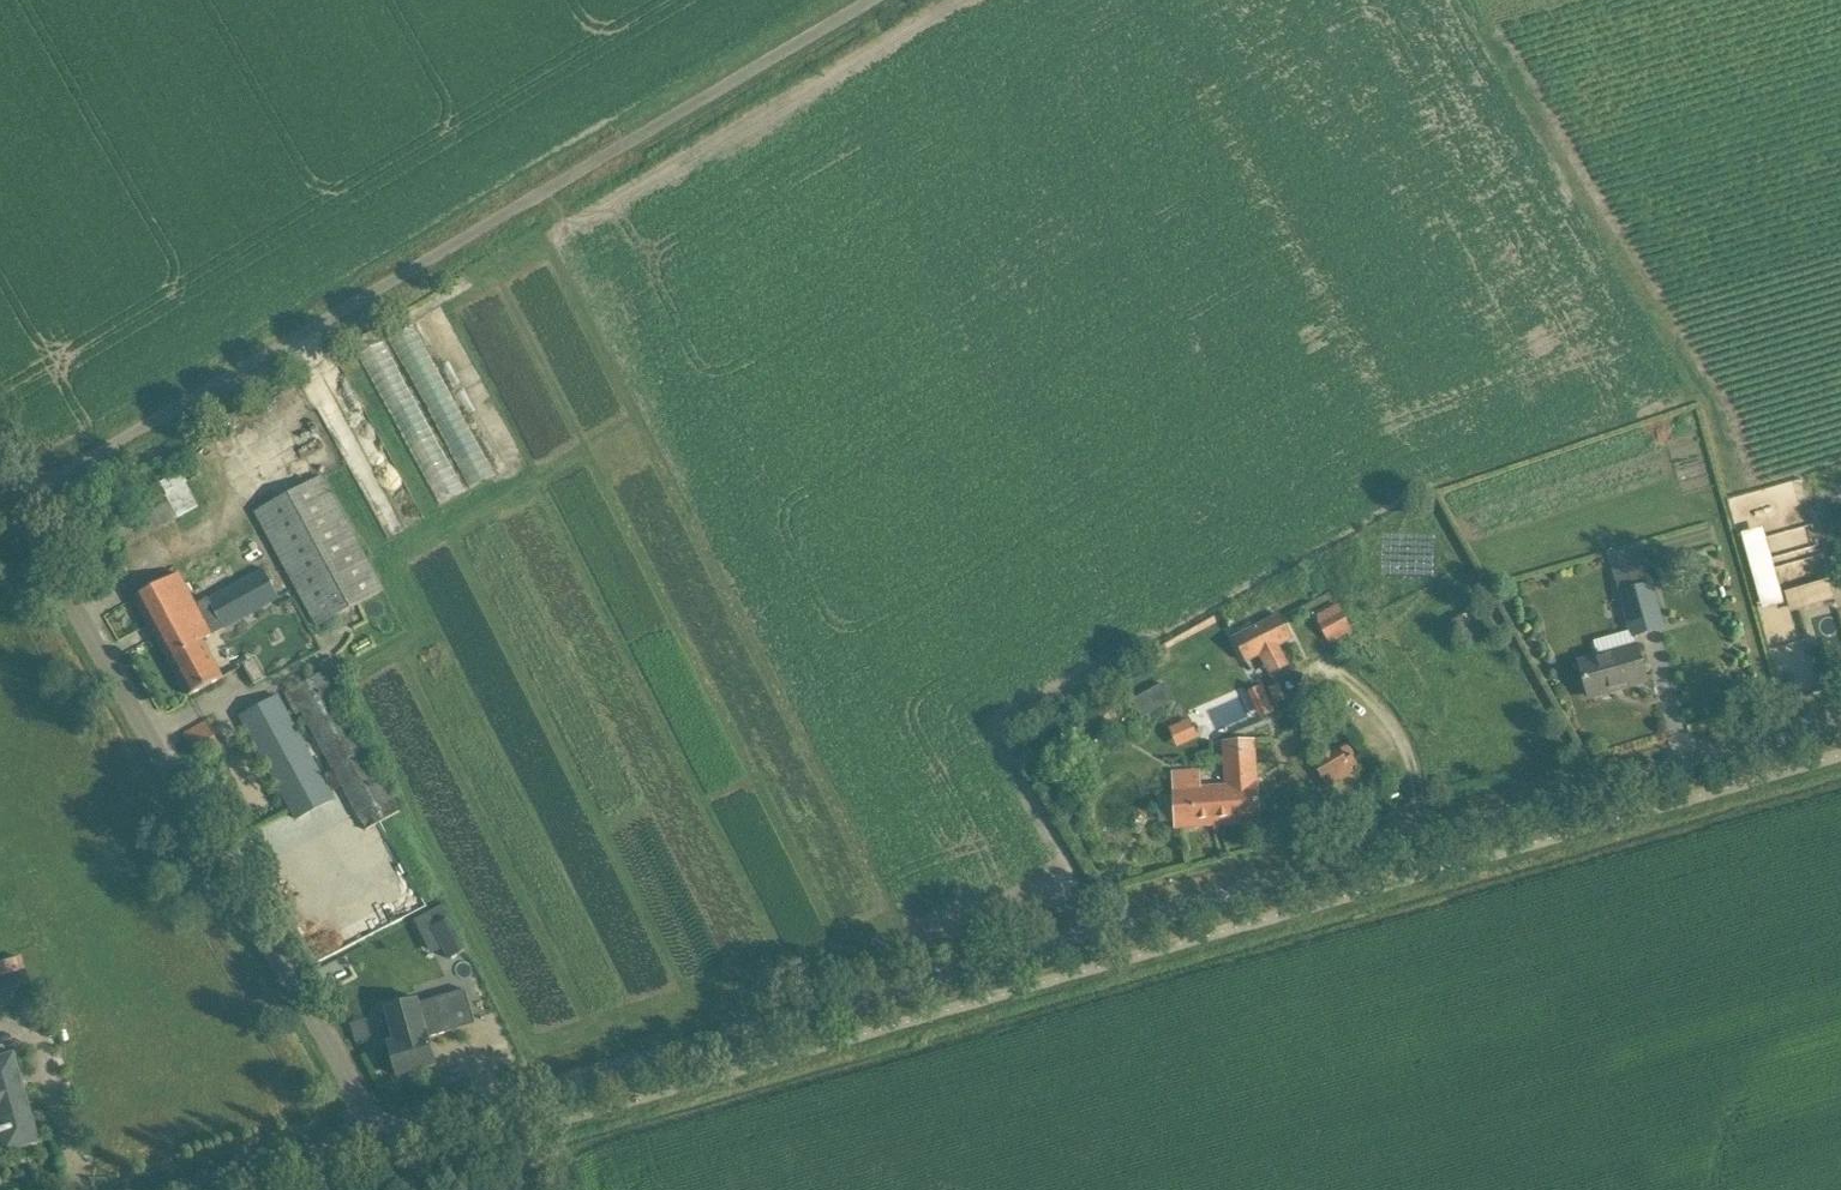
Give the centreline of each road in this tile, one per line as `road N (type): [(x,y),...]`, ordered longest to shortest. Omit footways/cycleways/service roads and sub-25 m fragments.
road 1 (unclassified): [(384,1137),(1840,721)]
road 2 (unclassified): [(14,501),(873,0)]
road 3 (unclassified): [(384,1137),(14,501)]
road 4 (unclassified): [(200,1189),(384,1137)]

